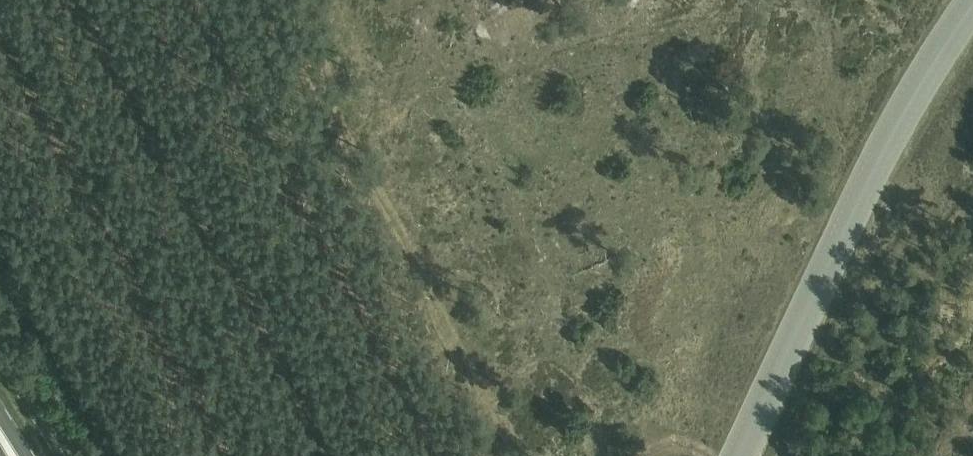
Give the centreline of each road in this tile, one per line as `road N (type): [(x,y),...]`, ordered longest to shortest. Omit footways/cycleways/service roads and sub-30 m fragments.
road 1 (unclassified): [(739,455),(898,125),(972,6)]

